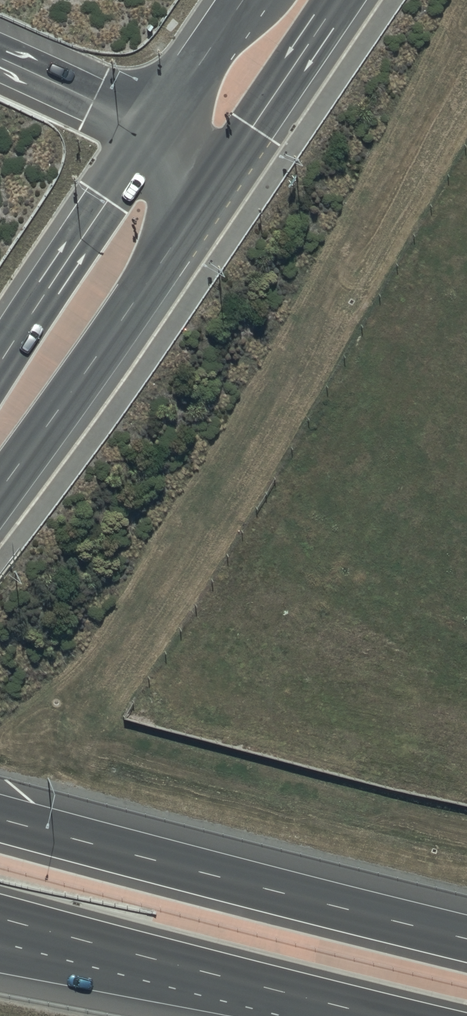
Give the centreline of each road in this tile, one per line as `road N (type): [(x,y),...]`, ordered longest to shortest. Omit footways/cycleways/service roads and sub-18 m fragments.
road 1 (motorway): [(0,819),(466,939)]
road 2 (secondary): [(227,163),(0,490)]
road 3 (motorway): [(381,1015),(0,918)]
road 4 (motorway): [(303,1015),(0,960)]
road 5 (secondary): [(0,366),(155,128)]
road 6 (secondary): [(337,0),(227,163)]
road 7 (motorway): [(0,54),(155,128)]
road 8 (secondary): [(155,128),(242,0)]

